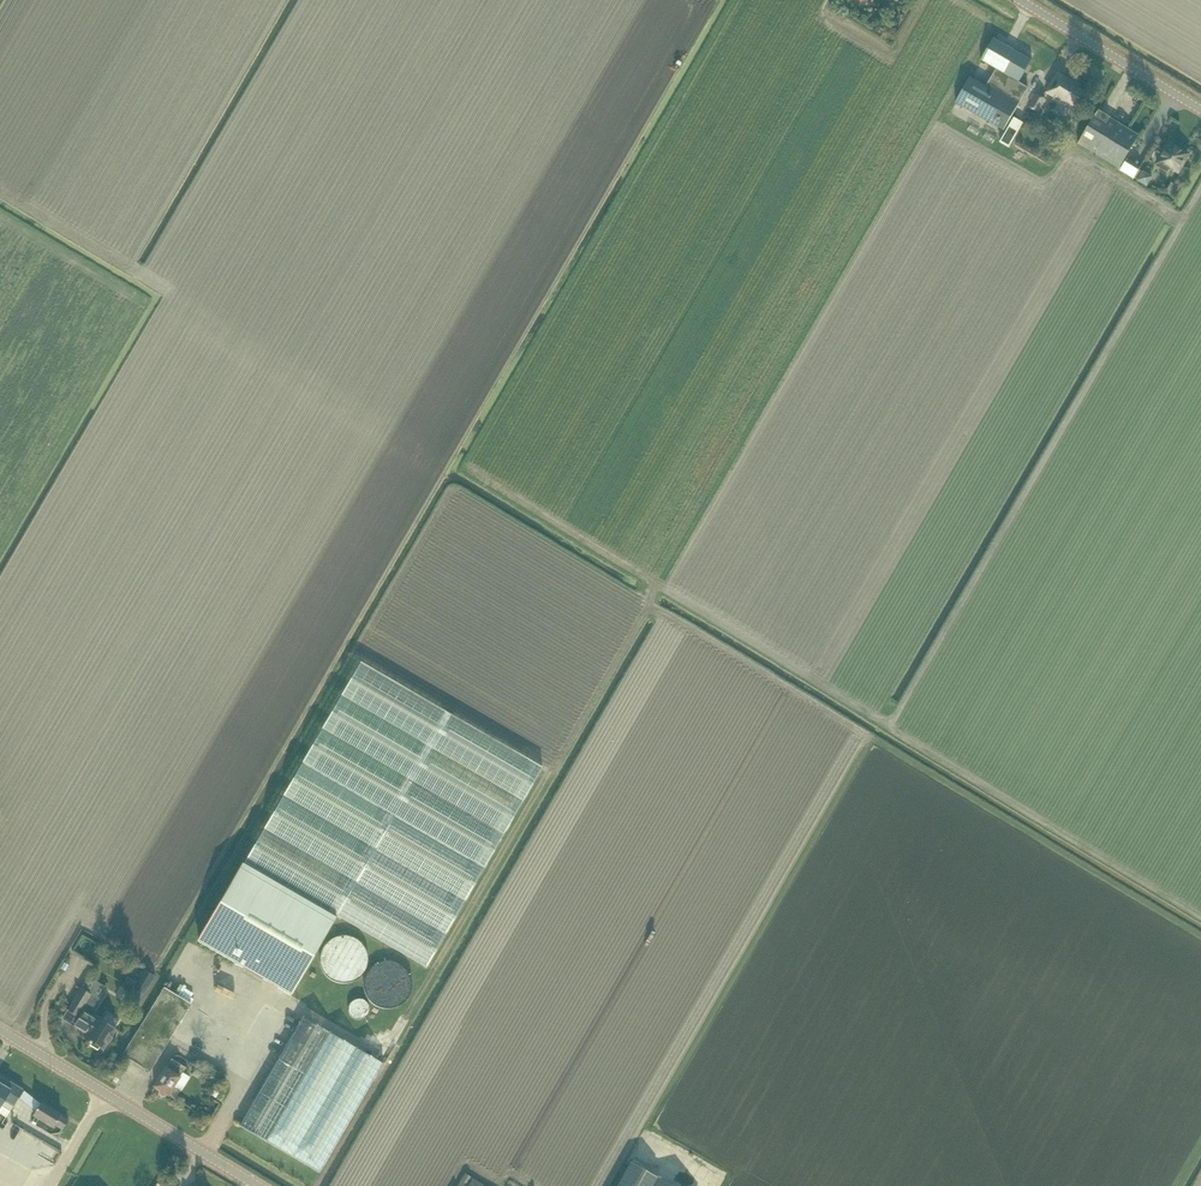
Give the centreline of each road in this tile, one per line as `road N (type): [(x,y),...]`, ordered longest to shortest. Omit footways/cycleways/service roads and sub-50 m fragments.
road 1 (unclassified): [(259,1185),(0,1029)]
road 2 (unclassified): [(1200,110),(1019,0)]

